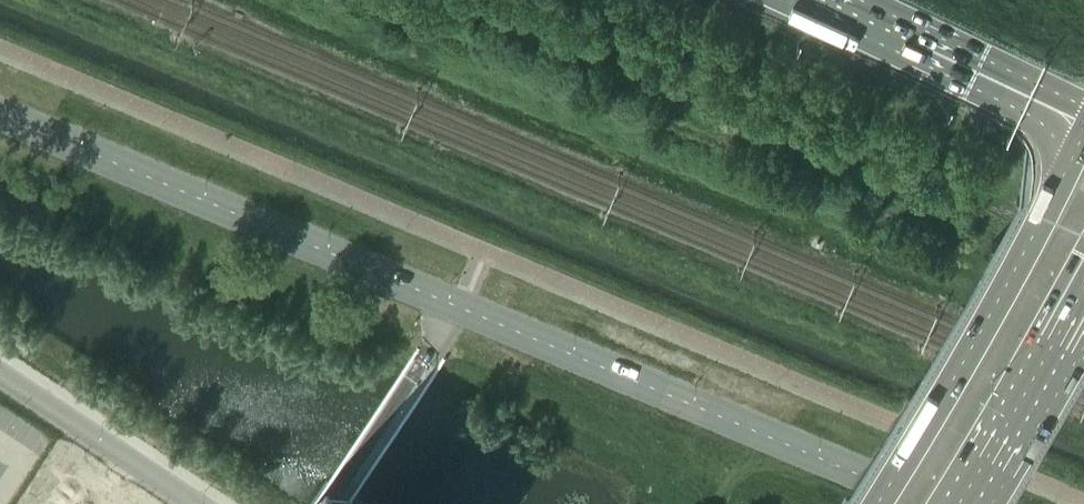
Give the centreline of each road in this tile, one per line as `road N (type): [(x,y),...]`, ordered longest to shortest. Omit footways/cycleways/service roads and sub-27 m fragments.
road 1 (tertiary): [(929,503),(0,115)]
road 2 (primary): [(1083,132),(995,303),(876,503)]
road 3 (motorway): [(823,0),(1083,124)]
road 4 (primary): [(958,503),(1083,286)]
road 5 (unclassified): [(197,503),(0,373)]

